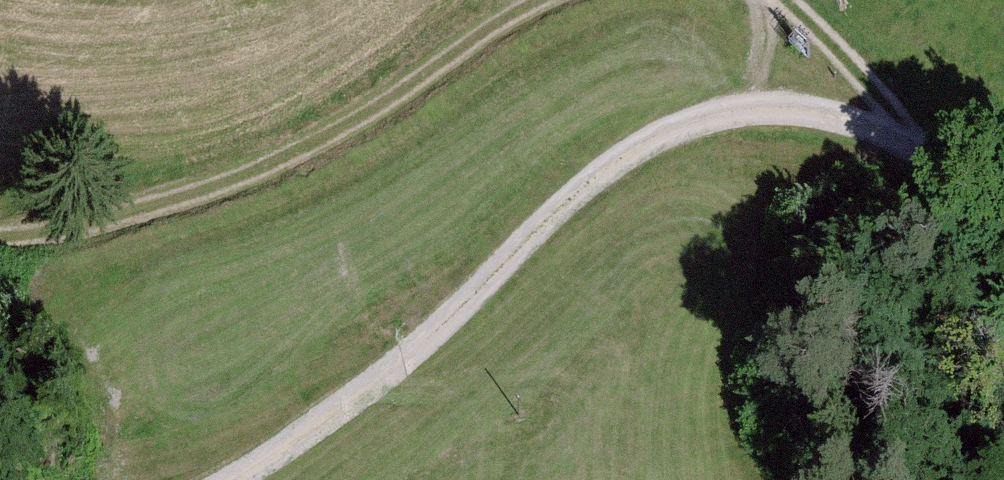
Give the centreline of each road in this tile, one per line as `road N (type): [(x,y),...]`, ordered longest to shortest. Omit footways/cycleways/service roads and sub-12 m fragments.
road 1 (unclassified): [(1003,193),(916,133),(745,113),(681,125),(616,157),(368,389),(224,479)]
road 2 (track): [(523,0),(372,104),(237,172),(74,220),(0,230)]
road 3 (track): [(916,133),(779,0)]

